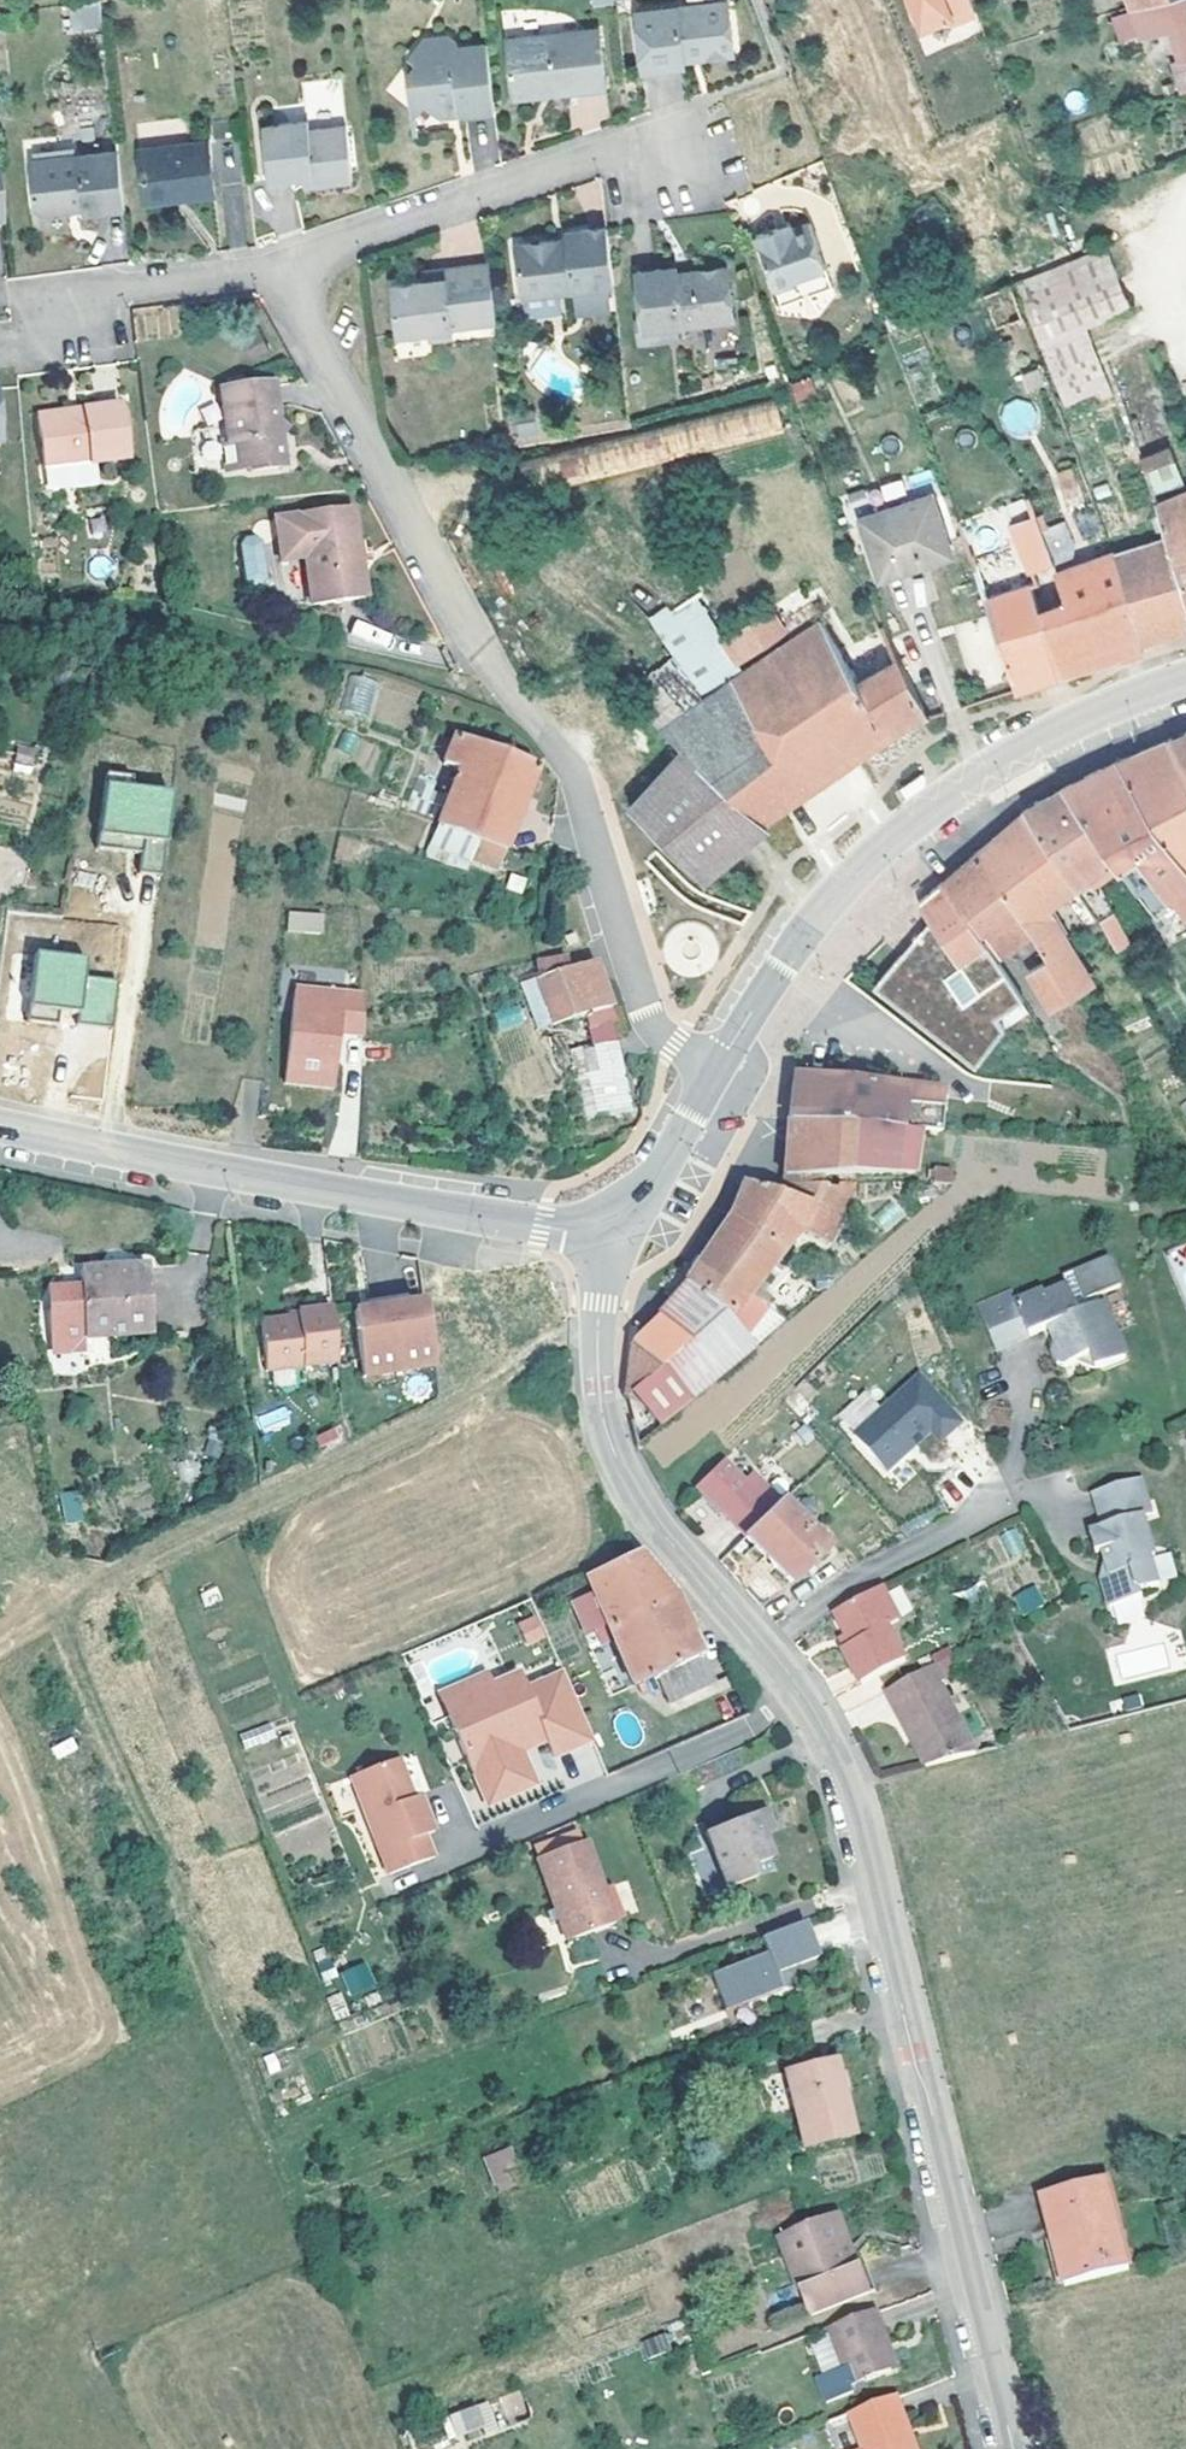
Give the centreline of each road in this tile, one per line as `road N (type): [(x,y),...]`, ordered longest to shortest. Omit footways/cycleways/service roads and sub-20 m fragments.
road 1 (residential): [(714,1072),(655,1028),(573,780),(510,693),(266,274)]
road 2 (unclassified): [(755,1649),(802,1701),(847,1784),(1010,2448)]
road 3 (secondary): [(0,1122),(621,1240)]
road 4 (secondary): [(714,1072),(807,923),(844,879),(953,798),(1054,742),(1185,692)]
road 5 (unclassified): [(621,1240),(601,1302),(603,1432),(653,1533),(755,1649)]
road 6 (residential): [(266,274),(641,146),(676,157)]
road 7 (residential): [(755,1649),(964,1516),(1014,1470),(1031,1426),(1019,1374)]
road 8 (residential): [(266,274),(92,290),(59,310)]
road 9 (secondary): [(621,1240),(714,1072)]

